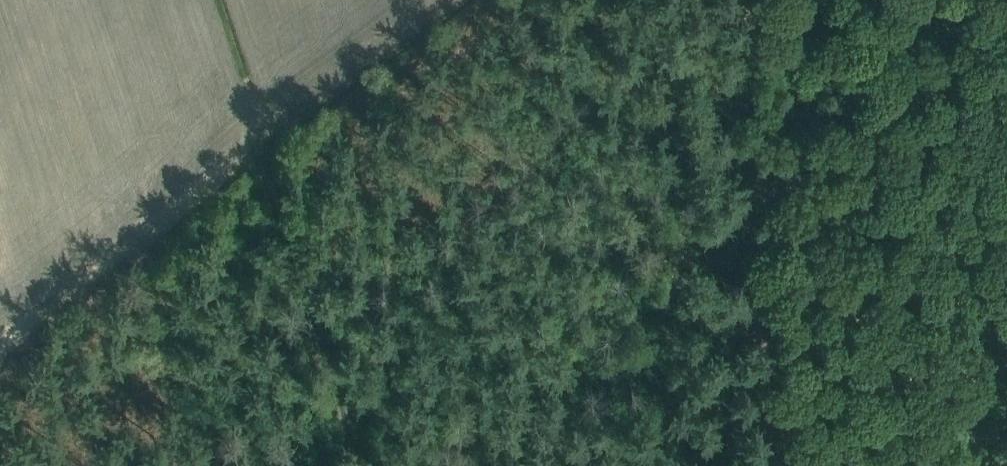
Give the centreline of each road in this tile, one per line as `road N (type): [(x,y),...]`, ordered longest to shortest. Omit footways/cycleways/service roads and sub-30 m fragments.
road 1 (track): [(744,0),(723,113),(738,288),(804,465)]
road 2 (track): [(261,167),(357,465)]

